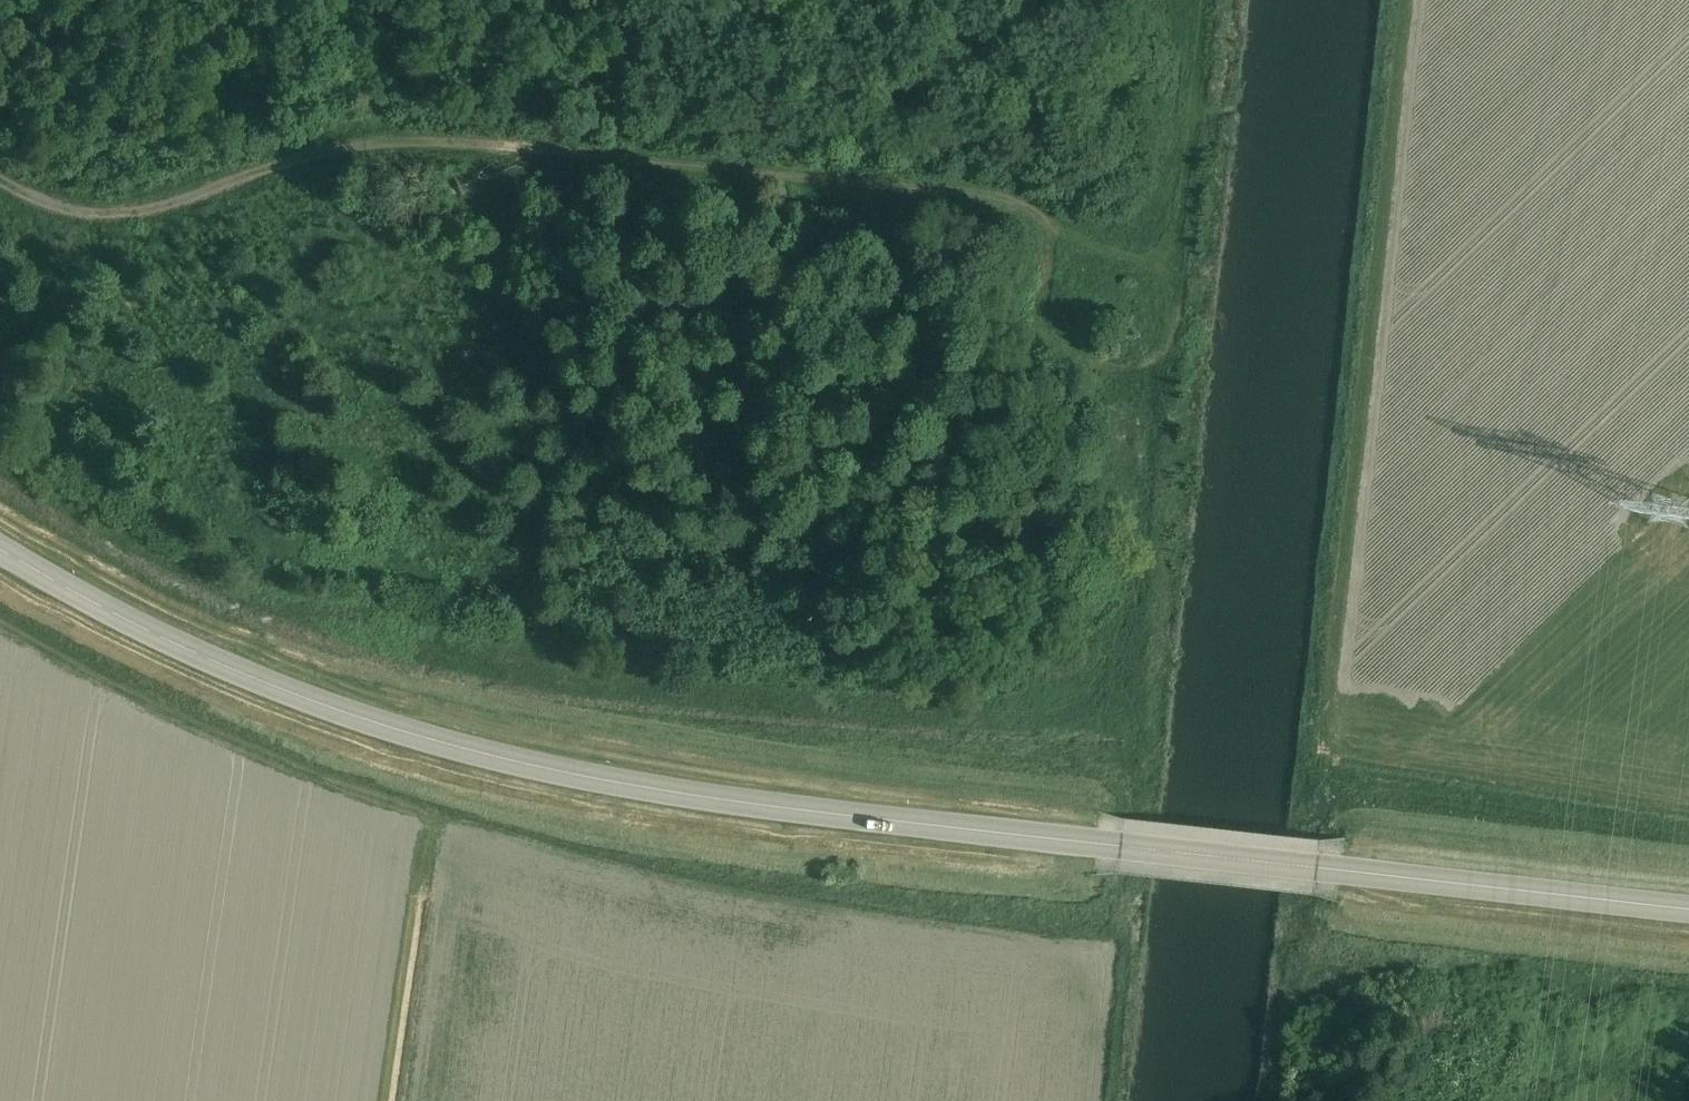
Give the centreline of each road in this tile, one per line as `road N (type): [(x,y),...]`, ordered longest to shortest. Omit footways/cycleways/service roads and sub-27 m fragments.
road 1 (unclassified): [(1688,909),(767,808),(591,777),(418,736),(276,687),(115,614),(0,549)]
road 2 (track): [(0,189),(39,207),(90,215),(142,211),(317,156),(424,141),(1019,198),(1059,234),(1050,303),(1059,331),(1074,348),(1102,357),(1126,355),(1146,344),(1154,323),(1188,0)]

